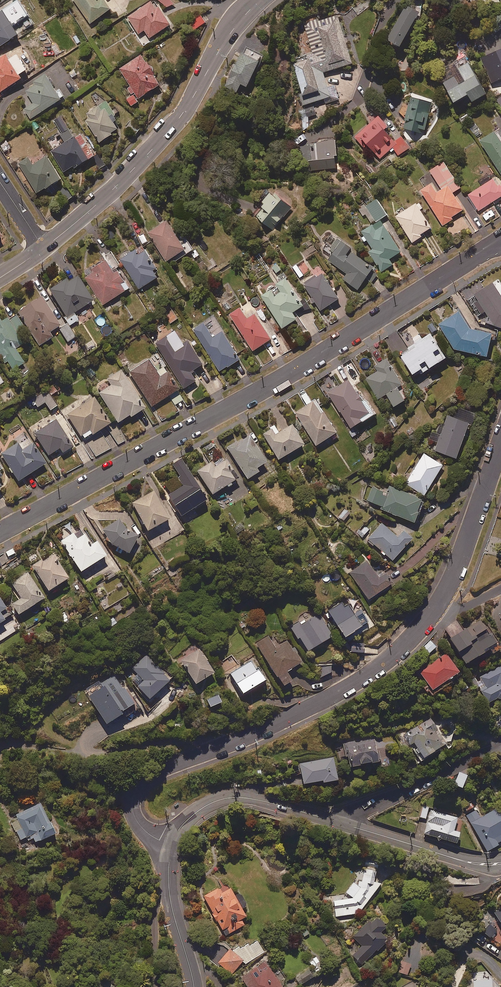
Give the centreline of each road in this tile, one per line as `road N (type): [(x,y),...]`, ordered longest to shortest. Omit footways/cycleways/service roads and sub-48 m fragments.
road 1 (residential): [(500,241),(277,381),(0,533)]
road 2 (residential): [(172,845),(143,829),(133,811),(132,792),(146,776),(317,701),(377,669),(415,634)]
road 3 (tertiary): [(42,249),(175,125),(234,27),(261,0)]
road 4 (residential): [(415,634),(454,578),(500,446)]
road 5 (residential): [(341,822),(226,798),(192,816),(172,845)]
road 6 (residential): [(341,822),(500,739)]
road 7 (residential): [(500,863),(469,862),(341,822)]
road 8 (residential): [(194,986),(169,889),(172,845)]

